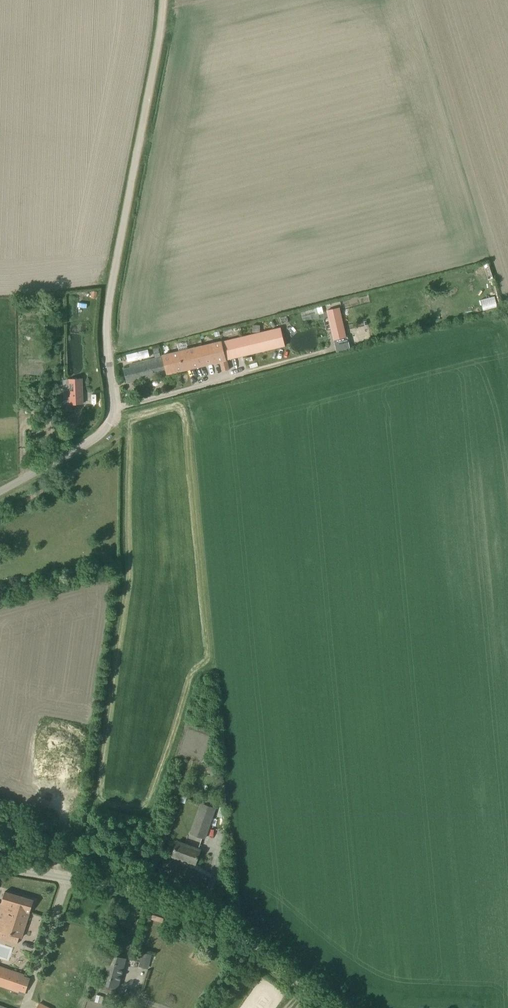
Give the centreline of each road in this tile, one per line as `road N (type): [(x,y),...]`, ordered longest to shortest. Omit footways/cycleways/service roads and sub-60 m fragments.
road 1 (unclassified): [(0,493),(106,434),(115,409),(114,280),(162,0)]
road 2 (unclassified): [(324,1007),(212,918),(163,892),(0,866)]

